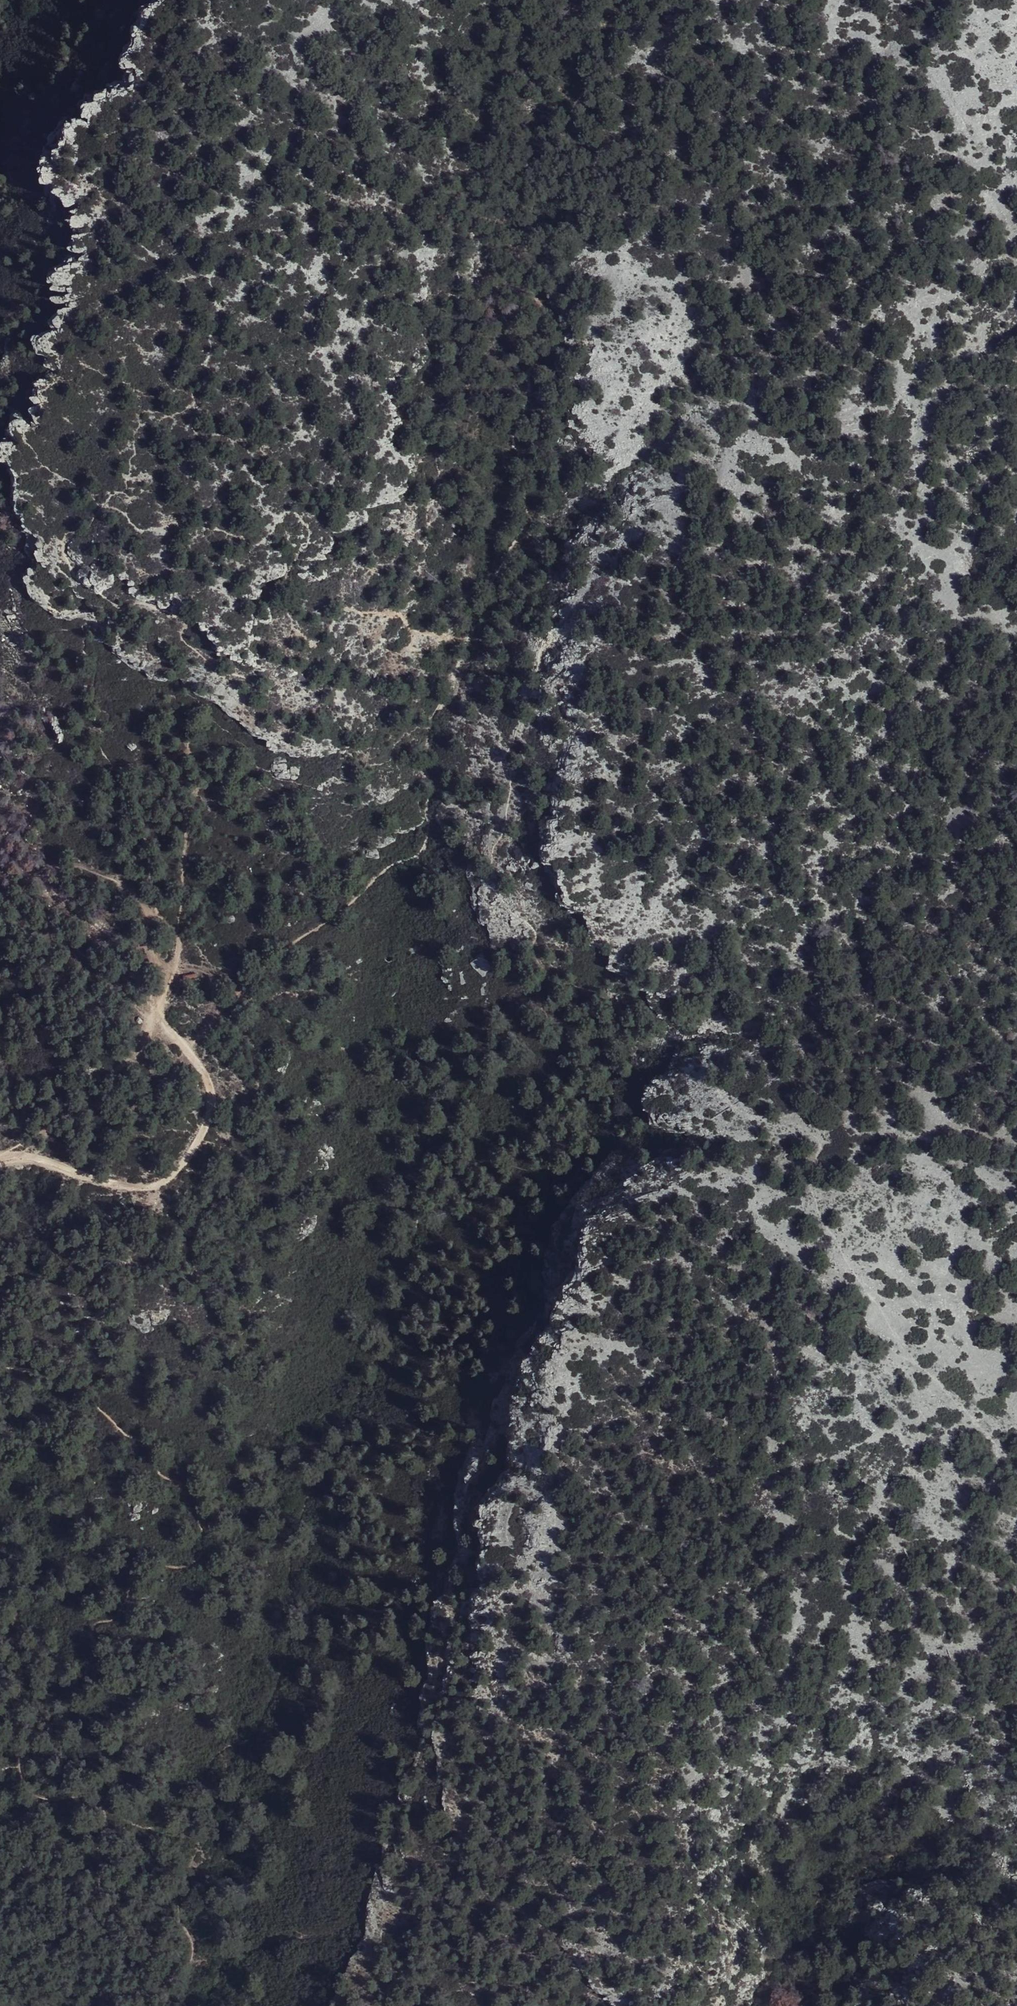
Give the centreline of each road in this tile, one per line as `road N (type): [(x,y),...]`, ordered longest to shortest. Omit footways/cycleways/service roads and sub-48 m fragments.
road 1 (track): [(189,1052),(212,1109),(183,1171),(130,1188),(0,1157)]
road 2 (track): [(189,1052),(154,1012),(110,932),(0,852)]

